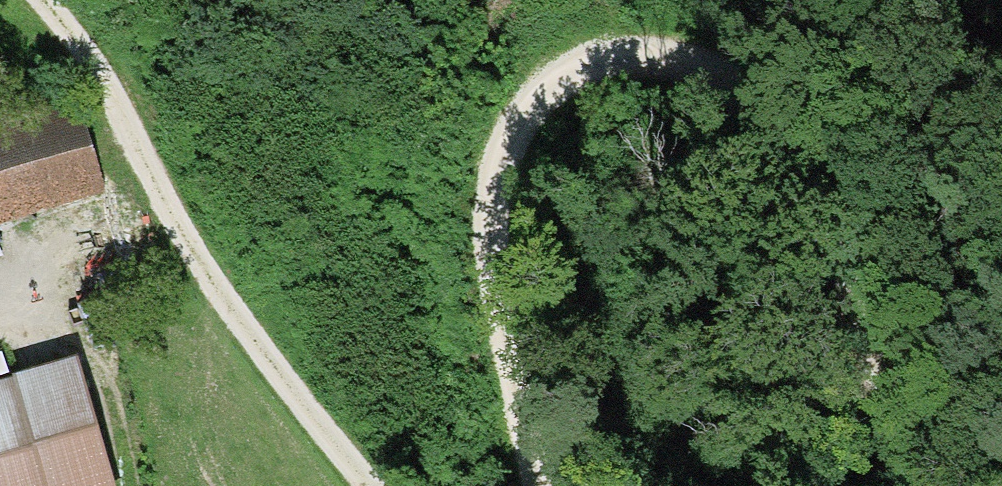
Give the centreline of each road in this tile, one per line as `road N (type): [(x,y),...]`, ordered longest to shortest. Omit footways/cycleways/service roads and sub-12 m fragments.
road 1 (track): [(916,485),(855,302),(795,157),(769,119),(712,72),(633,56),(598,63),(527,111),(493,195),(497,317),(535,485)]
road 2 (track): [(371,485),(163,211),(101,85),(36,0)]

